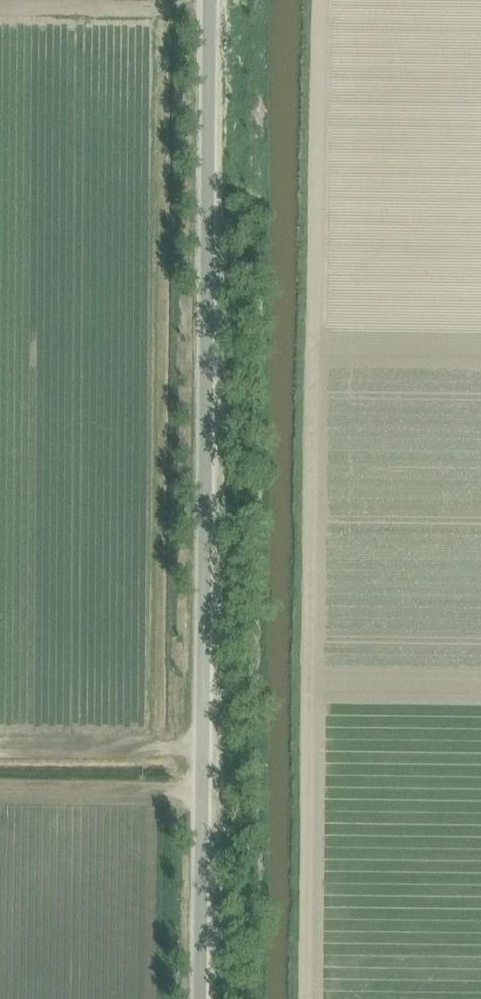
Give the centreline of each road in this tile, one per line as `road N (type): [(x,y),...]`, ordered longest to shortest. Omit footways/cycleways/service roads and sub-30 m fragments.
road 1 (unclassified): [(200,998),(210,0)]

